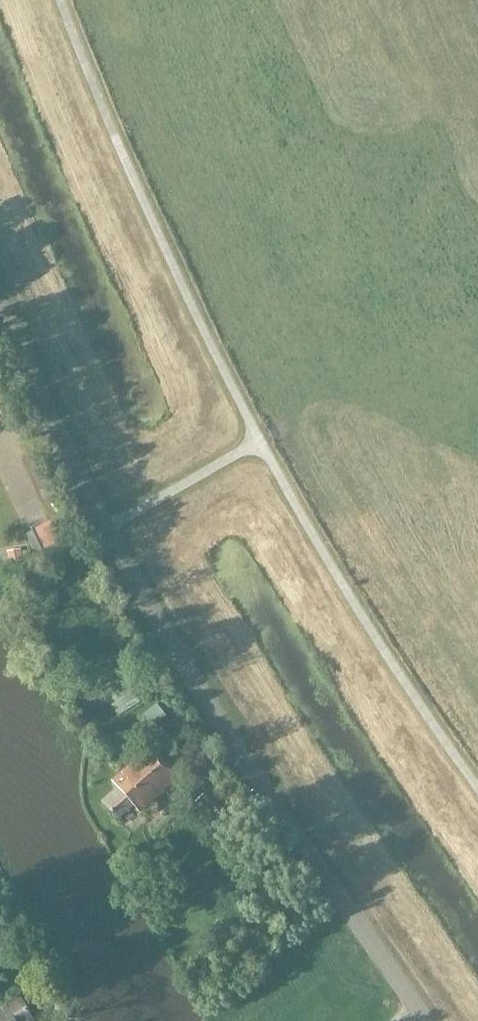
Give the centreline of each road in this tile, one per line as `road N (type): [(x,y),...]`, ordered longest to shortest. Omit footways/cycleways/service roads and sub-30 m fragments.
road 1 (tertiary): [(425,1020),(195,682),(116,548),(0,310)]

